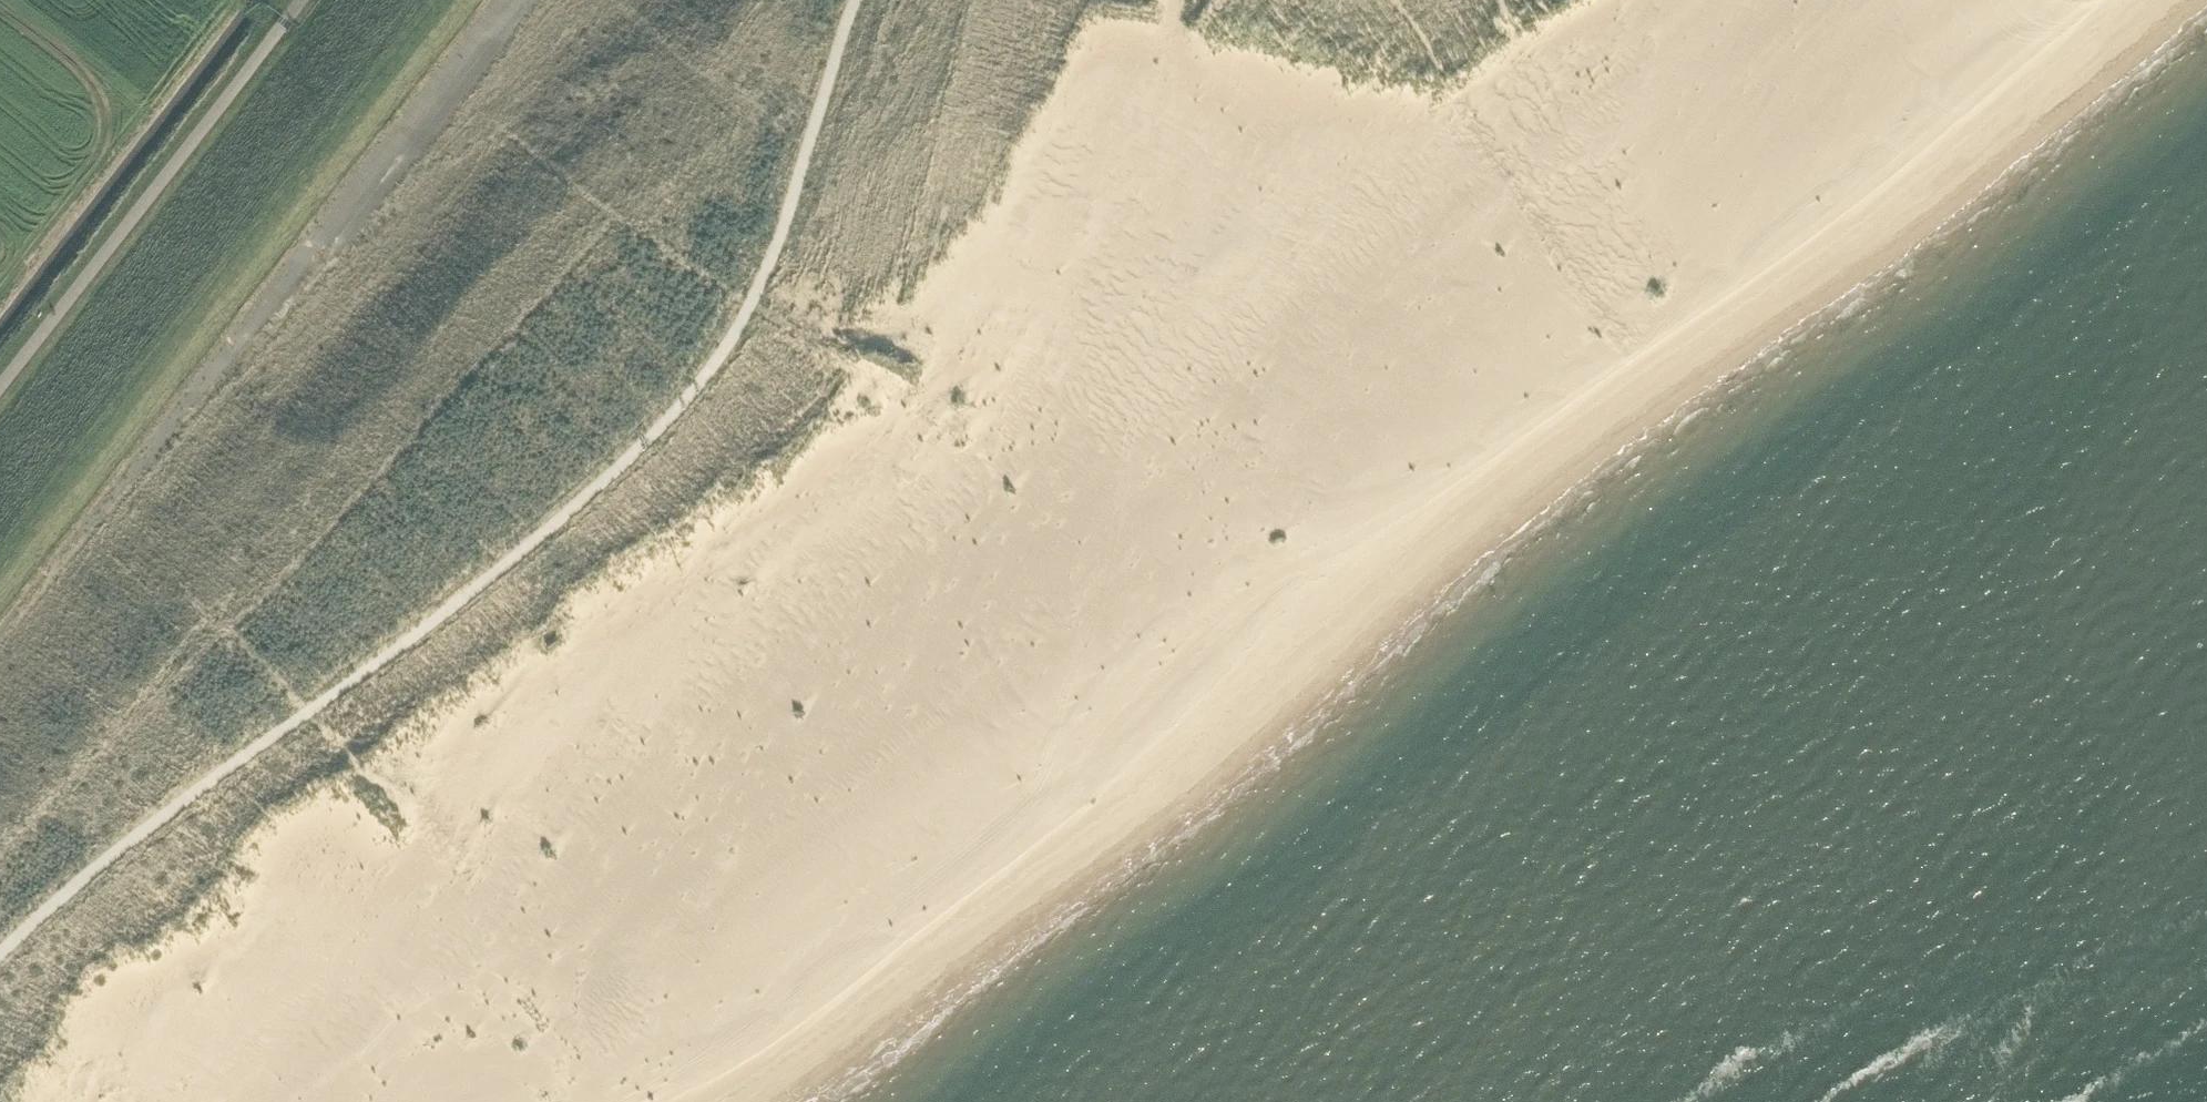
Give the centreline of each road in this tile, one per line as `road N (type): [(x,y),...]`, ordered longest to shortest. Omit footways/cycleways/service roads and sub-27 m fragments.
road 1 (unclassified): [(0,386),(302,0)]

